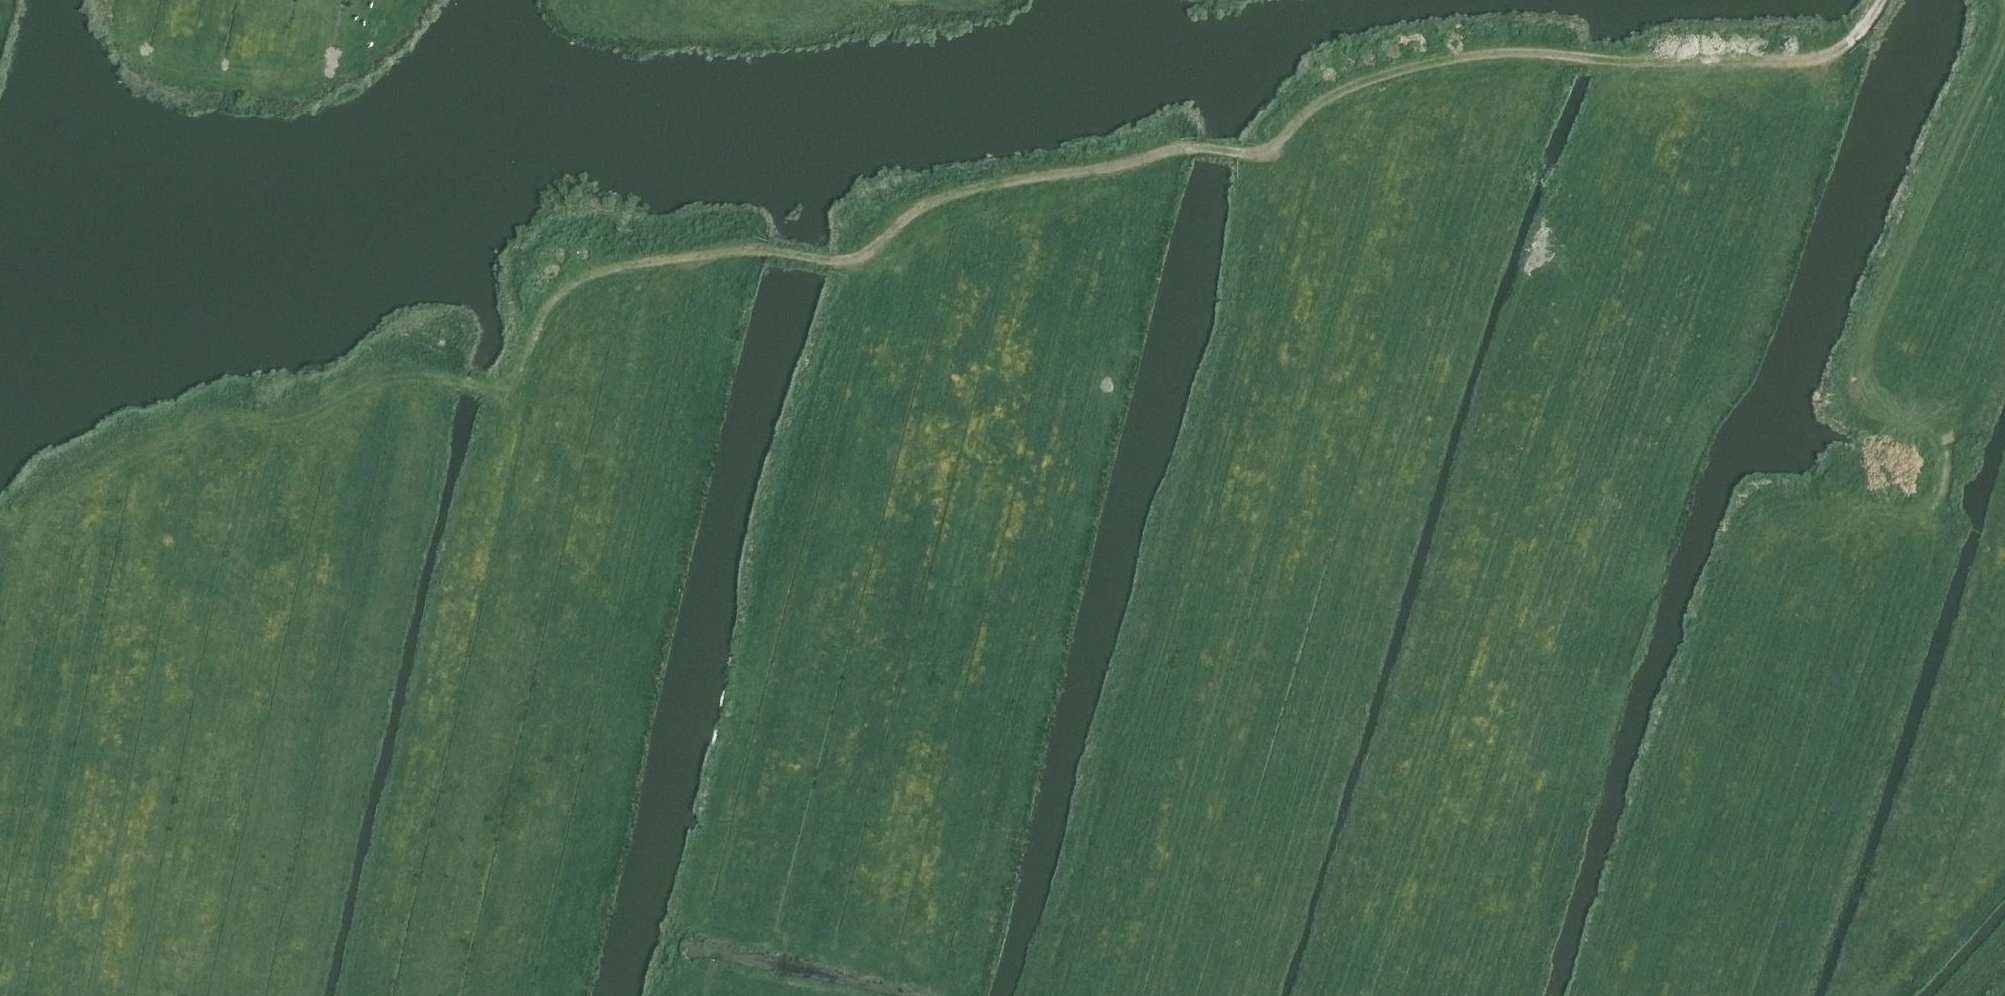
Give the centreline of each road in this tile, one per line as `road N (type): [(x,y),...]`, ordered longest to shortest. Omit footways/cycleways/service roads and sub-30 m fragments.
road 1 (track): [(0,513),(228,421),(293,428),(382,378),(503,391),(516,380),(552,299),(594,279),(761,248),(860,263),(946,195),(1102,172),(1191,148),(1271,153),(1308,116),(1396,66),(1485,57),(1816,59),(1853,38),(1881,0)]

